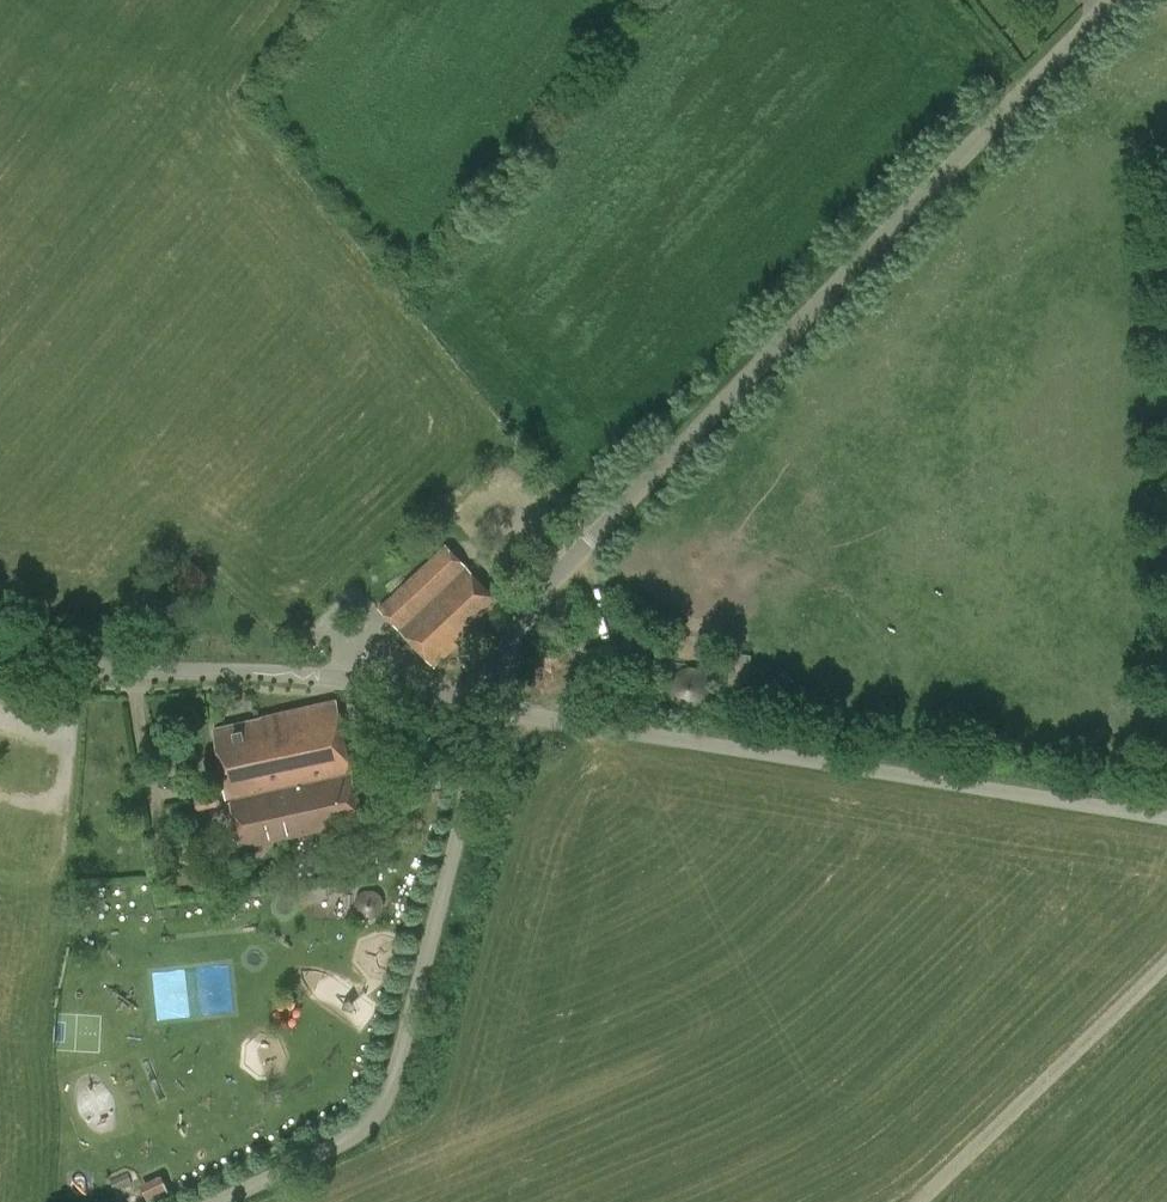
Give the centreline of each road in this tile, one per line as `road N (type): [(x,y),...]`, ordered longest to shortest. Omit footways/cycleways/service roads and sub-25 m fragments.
road 1 (unclassified): [(491,707),(501,659),(532,606),(596,532),(1114,0)]
road 2 (unclassified): [(1166,818),(491,707)]
road 3 (unclassified): [(214,1201),(345,1141),(375,1114),(390,1082),(491,707)]
road 4 (unclassified): [(491,707),(339,678),(135,670),(0,651)]

